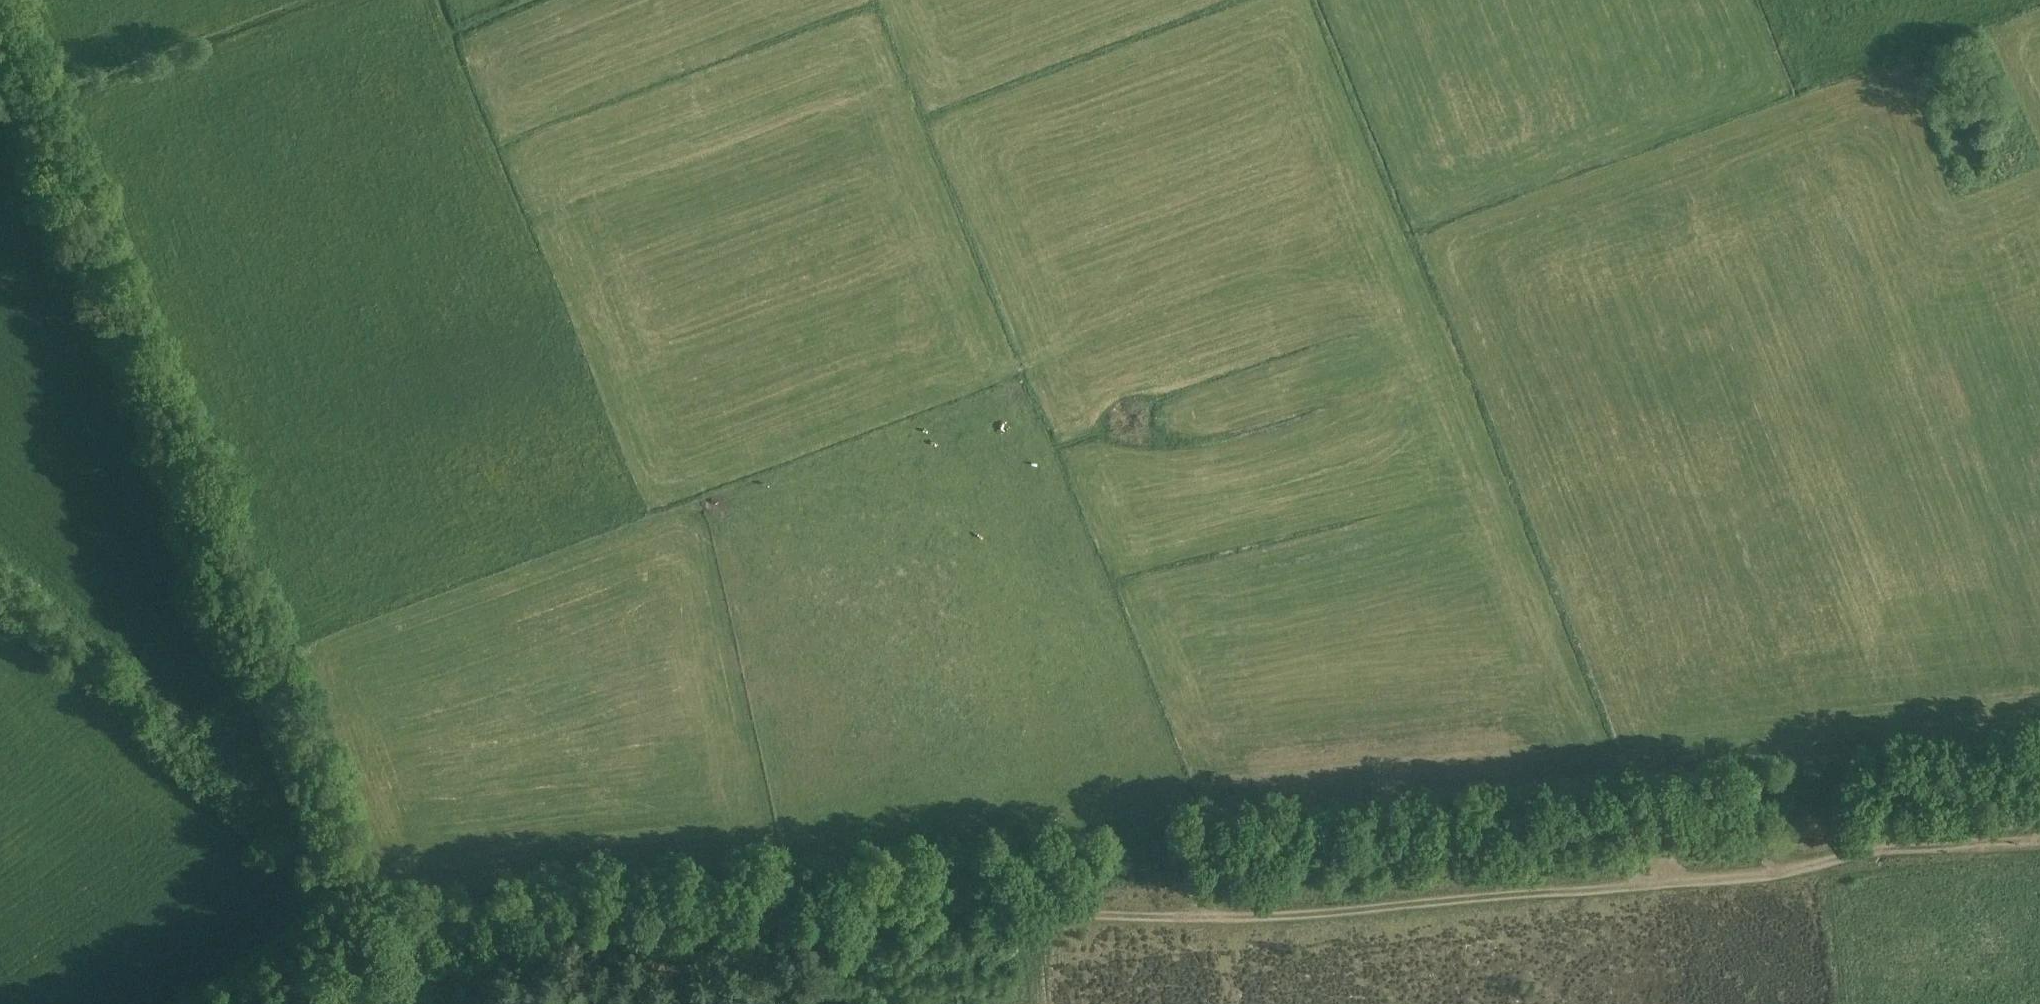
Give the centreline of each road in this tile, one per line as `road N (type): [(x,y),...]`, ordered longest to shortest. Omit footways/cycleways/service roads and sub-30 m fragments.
road 1 (track): [(325,1003),(343,957),(357,949),(417,959),(600,927),(663,940),(795,933),(934,904),(1219,916),(1671,879),(1880,847),(1925,852),(2039,840)]
road 2 (track): [(1671,879),(1618,770)]

